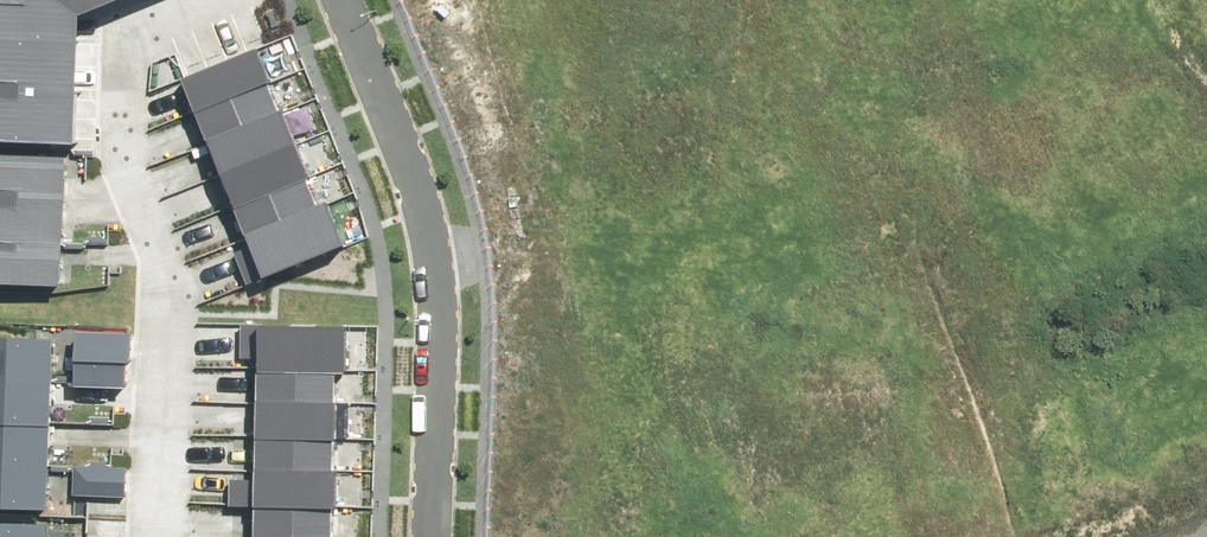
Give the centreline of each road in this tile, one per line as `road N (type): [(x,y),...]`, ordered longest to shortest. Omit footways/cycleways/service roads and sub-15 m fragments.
road 1 (residential): [(428,213),(599,153),(636,153),(675,168),(705,211),(835,536)]
road 2 (residential): [(137,536),(145,252),(93,85),(104,52),(116,42),(208,0)]
road 3 (residential): [(428,213),(434,239),(418,536)]
road 4 (residential): [(342,0),(428,213)]
road 5 (residential): [(1085,0),(1206,180)]

